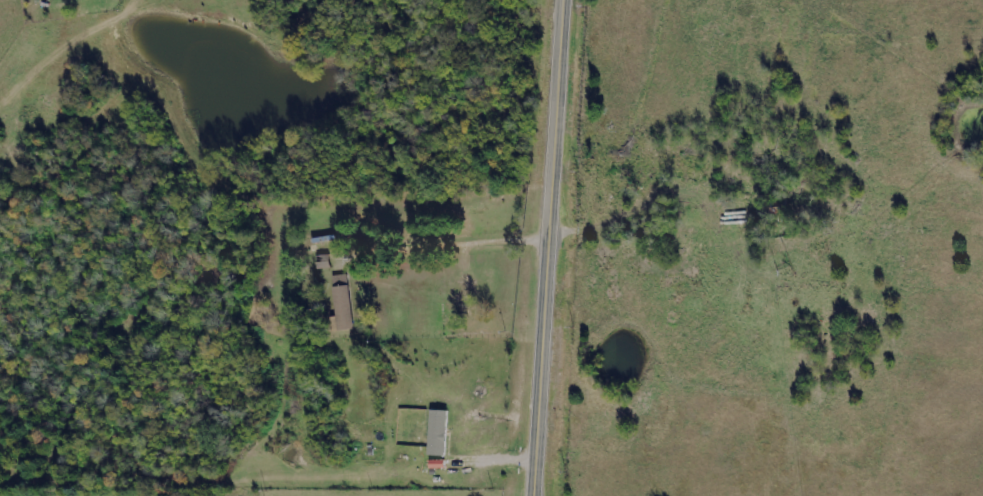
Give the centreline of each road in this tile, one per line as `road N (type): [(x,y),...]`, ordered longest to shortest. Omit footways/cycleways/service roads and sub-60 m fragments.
road 1 (secondary): [(565,0),(535,495)]
road 2 (residential): [(336,255),(550,234)]

